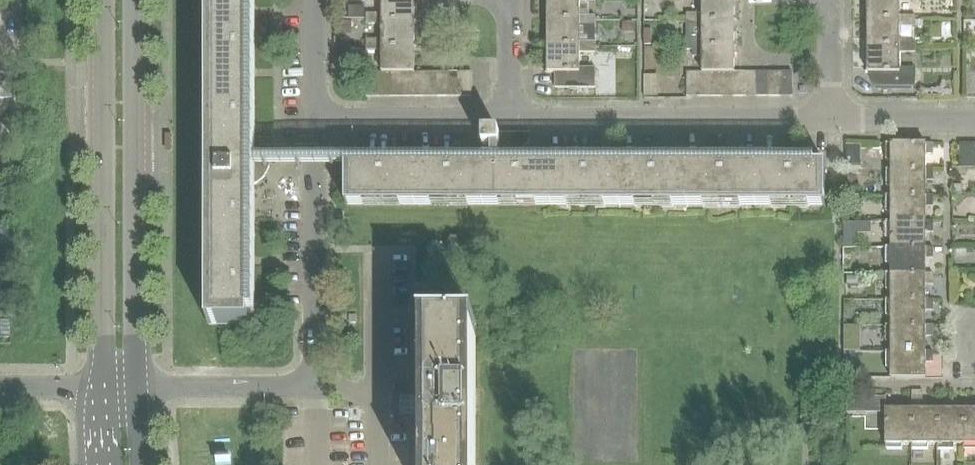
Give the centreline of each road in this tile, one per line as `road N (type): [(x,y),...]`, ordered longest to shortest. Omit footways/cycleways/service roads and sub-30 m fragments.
road 1 (tertiary): [(135,387),(133,0)]
road 2 (tertiary): [(105,0),(105,387)]
road 3 (residential): [(510,120),(831,120)]
road 4 (residential): [(315,387),(315,120)]
road 5 (residential): [(315,120),(510,120)]
road 6 (residential): [(135,387),(315,387)]
road 7 (residential): [(831,120),(974,120)]
road 8 (residential): [(315,120),(315,0)]

